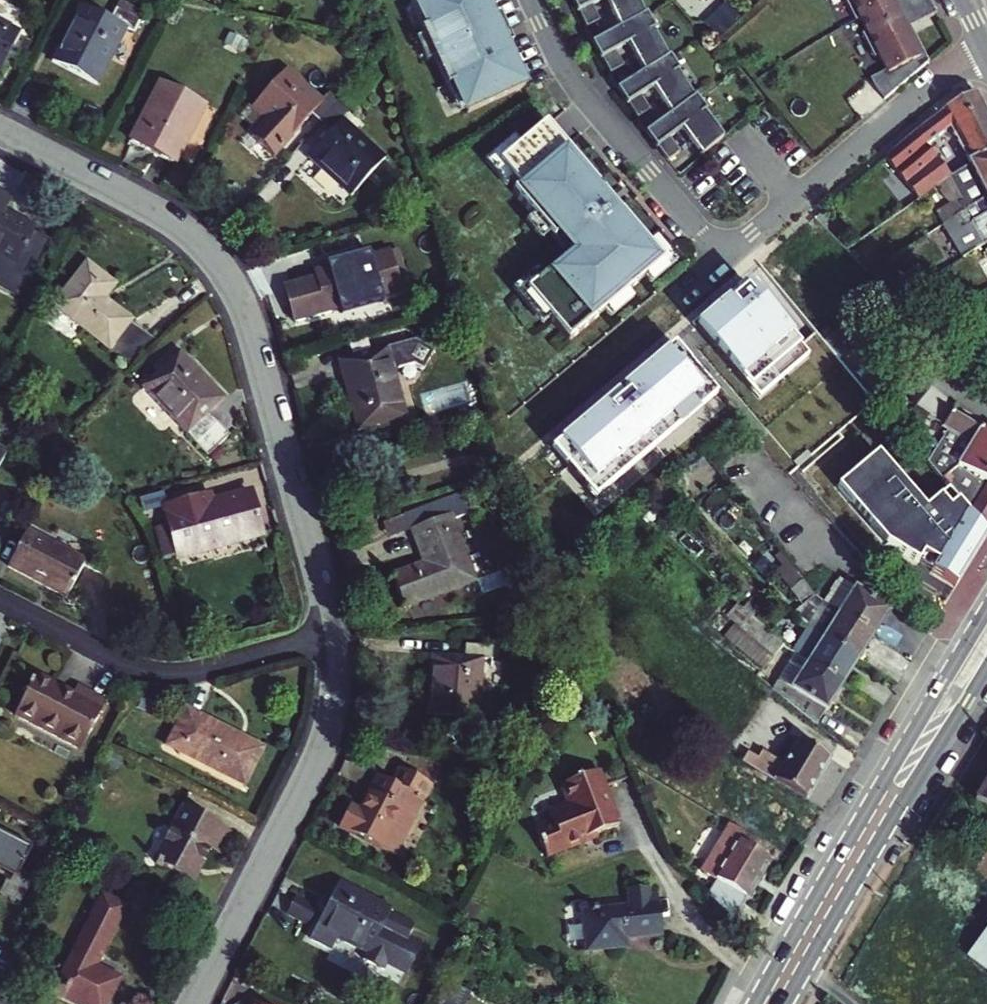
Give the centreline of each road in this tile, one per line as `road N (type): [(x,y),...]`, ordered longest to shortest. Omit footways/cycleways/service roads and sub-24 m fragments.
road 1 (residential): [(0,129),(173,218),(231,280),(252,333),(329,633)]
road 2 (primary): [(986,611),(755,1003)]
road 3 (residential): [(329,633),(332,688),(319,753),(190,1003)]
road 4 (primary): [(784,1003),(986,668)]
road 5 (residential): [(0,599),(128,665),(162,672),(329,633)]
road 6 (residential): [(985,39),(720,262)]
road 7 (residential): [(720,262),(573,81),(532,0)]

